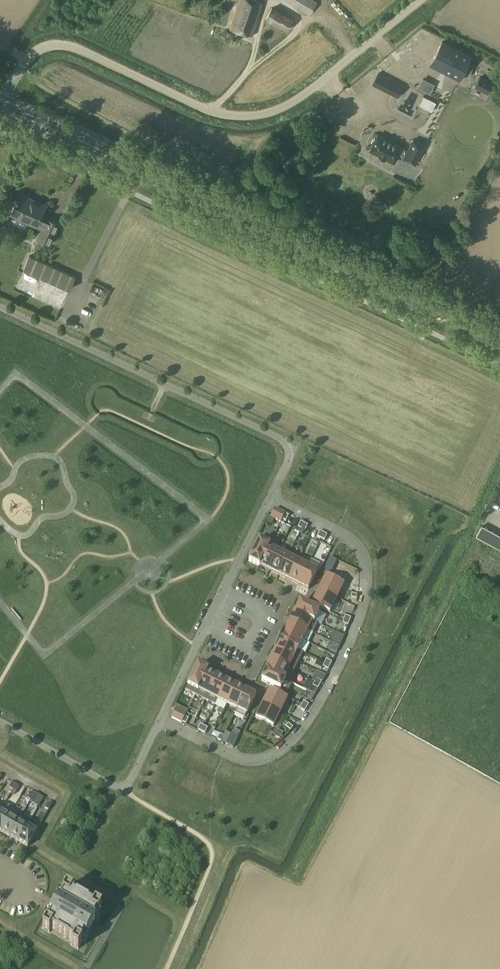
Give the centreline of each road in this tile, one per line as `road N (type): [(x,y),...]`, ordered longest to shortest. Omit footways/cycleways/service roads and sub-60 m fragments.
road 1 (tertiary): [(499,338),(3,111)]
road 2 (unclassified): [(9,87),(31,55),(57,44),(218,113),(270,112),(307,92),(420,0)]
road 3 (residential): [(271,498),(340,534),(364,563),(367,581),(354,628),(319,703),(298,733),(257,760),(161,721)]
road 4 (residential): [(0,307),(295,445),(271,498)]
road 5 (residential): [(271,498),(161,721)]
road 6 (residential): [(161,721),(124,790),(0,722)]

